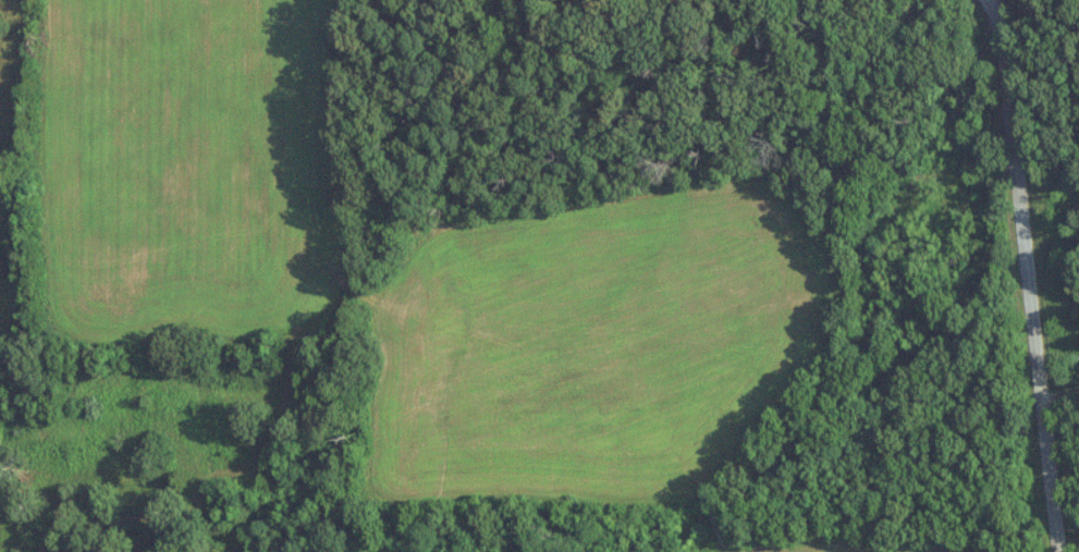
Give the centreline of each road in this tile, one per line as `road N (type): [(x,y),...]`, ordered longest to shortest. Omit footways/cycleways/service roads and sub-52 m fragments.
road 1 (residential): [(985,0),(1004,46),(1061,551)]

